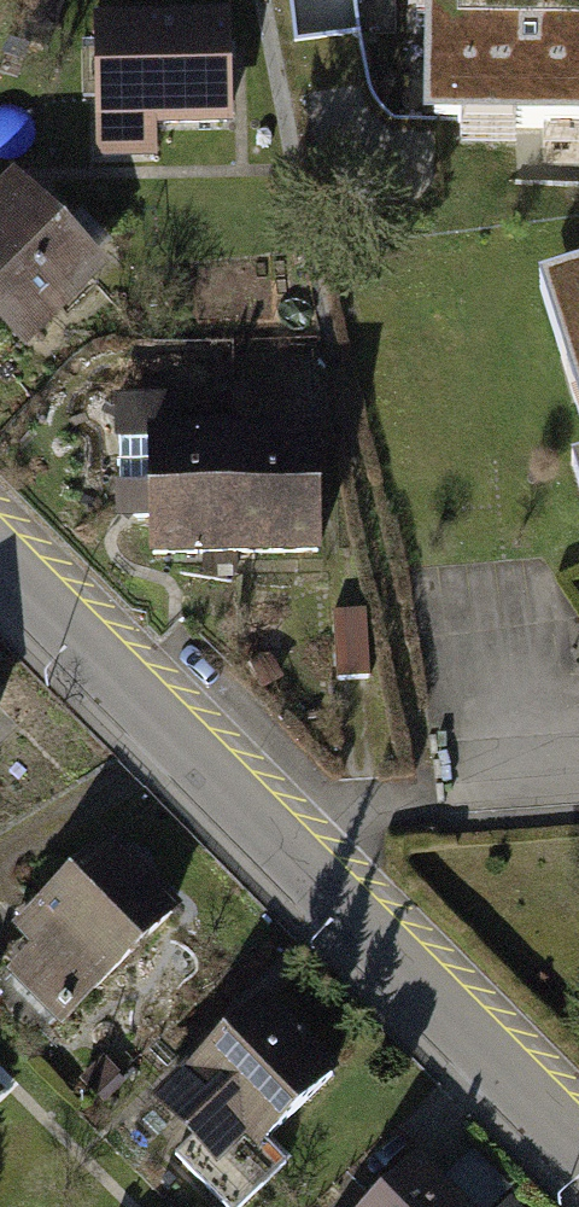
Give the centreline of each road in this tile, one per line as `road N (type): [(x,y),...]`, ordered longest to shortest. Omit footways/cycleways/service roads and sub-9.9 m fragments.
road 1 (residential): [(0,547),(305,852)]
road 2 (residential): [(305,852),(578,1131)]
road 3 (residential): [(578,780),(365,803),(305,852)]

